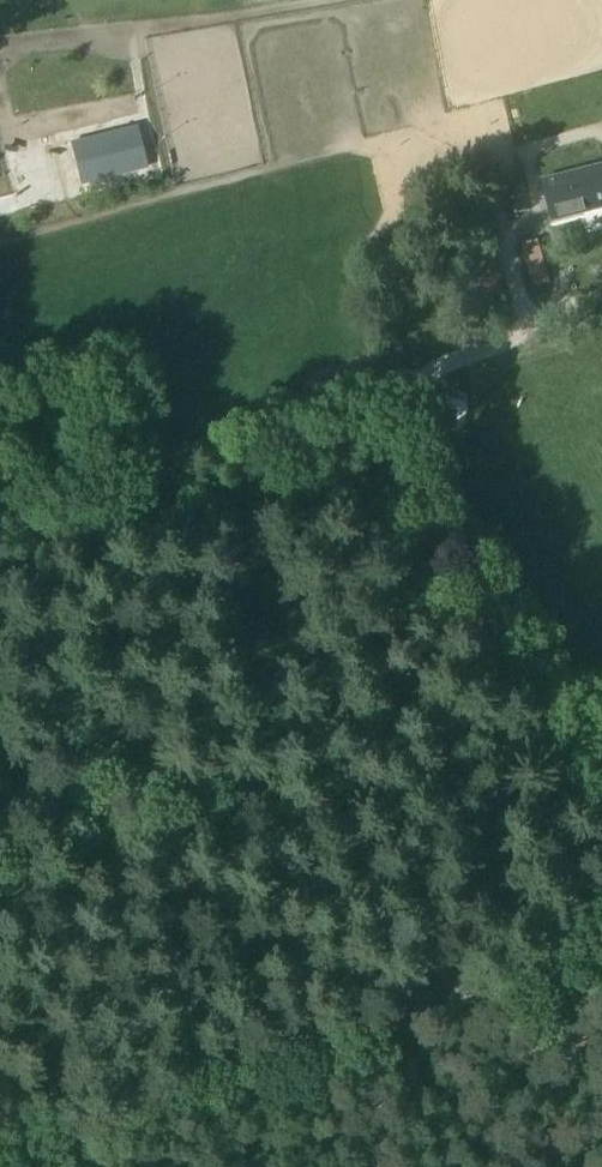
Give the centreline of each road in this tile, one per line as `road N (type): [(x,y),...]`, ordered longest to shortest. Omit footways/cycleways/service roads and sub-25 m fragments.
road 1 (track): [(456,999),(384,878),(275,819),(0,720)]
road 2 (track): [(0,1158),(456,999)]
road 3 (track): [(601,997),(531,971),(456,999)]

